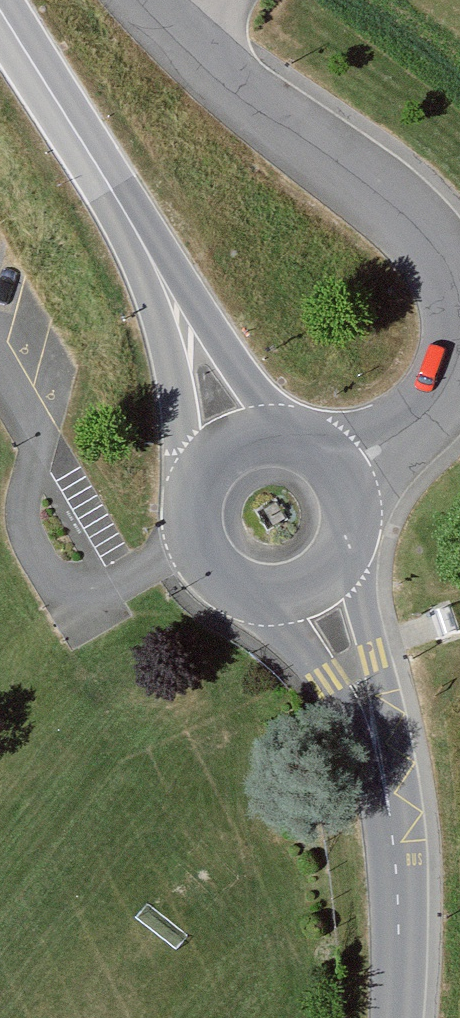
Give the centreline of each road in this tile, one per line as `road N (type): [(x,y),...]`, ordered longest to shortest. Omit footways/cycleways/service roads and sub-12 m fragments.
road 1 (tertiary): [(0,13),(252,444)]
road 2 (tertiary): [(392,1017),(393,849),(363,713),(317,577)]
road 3 (residential): [(459,282),(430,232),(246,106),(132,0)]
road 4 (tertiary): [(252,444),(209,474),(198,498),(200,541),(232,581),(256,591),(284,591),(317,577)]
road 5 (residential): [(339,483),(441,411),(459,369)]

